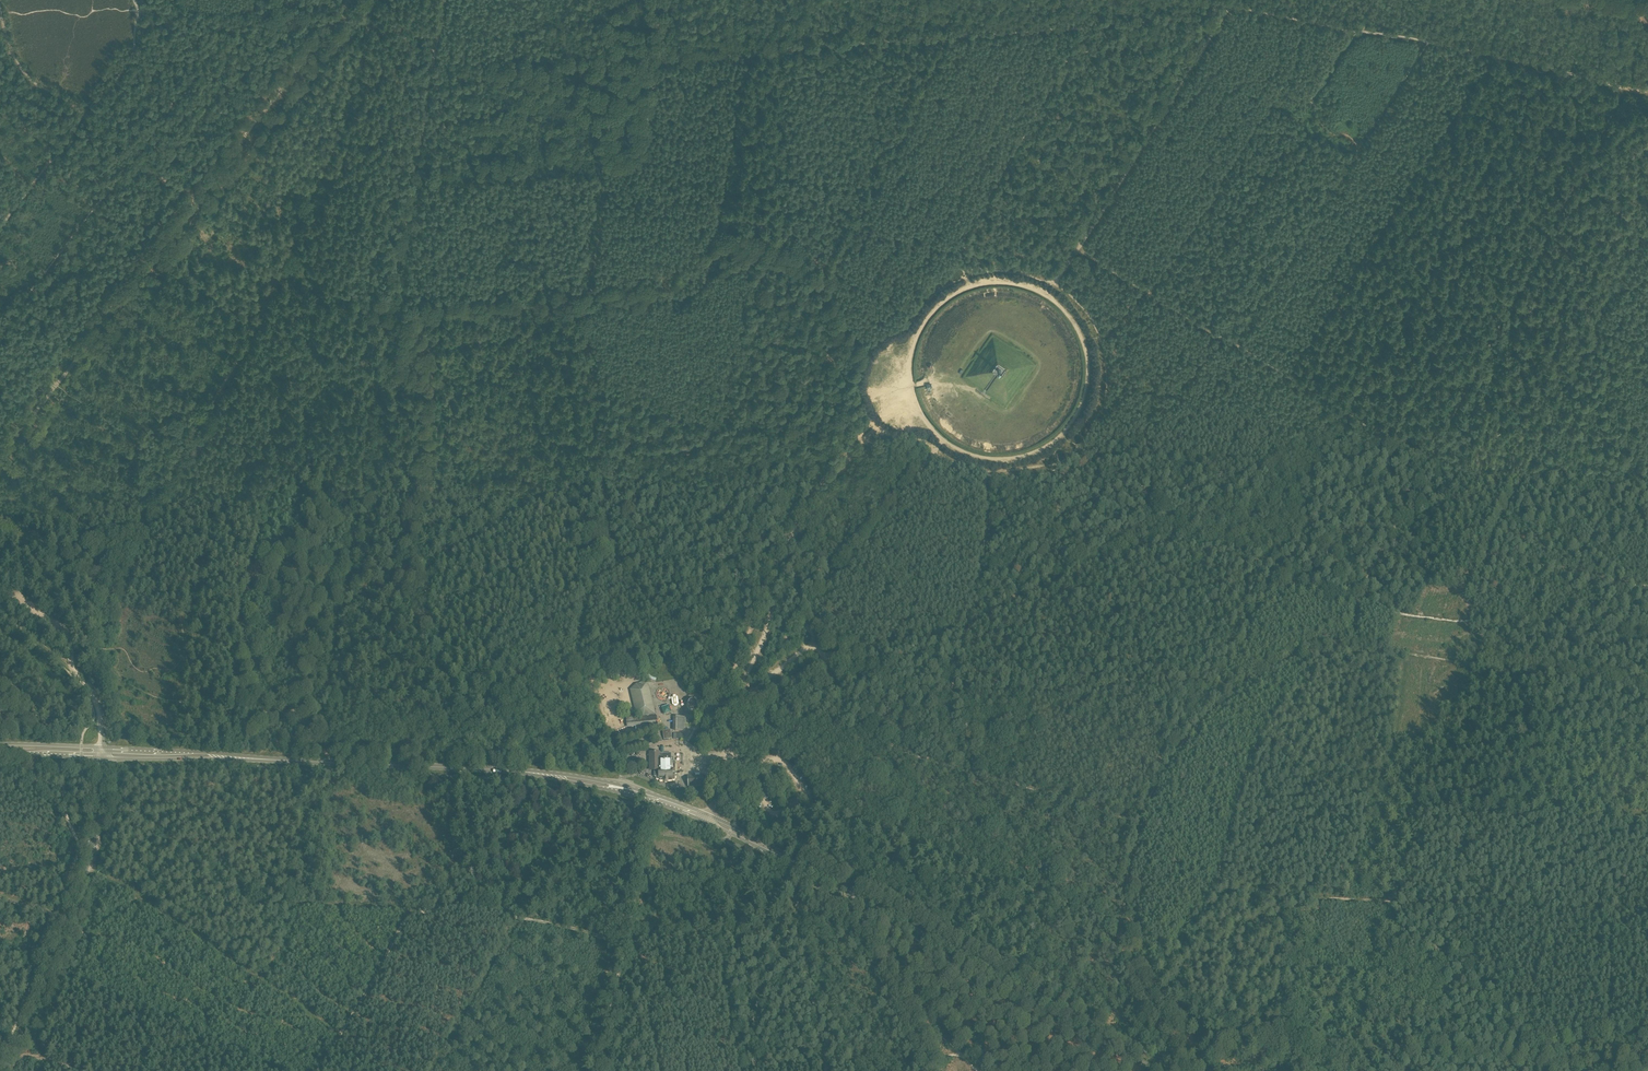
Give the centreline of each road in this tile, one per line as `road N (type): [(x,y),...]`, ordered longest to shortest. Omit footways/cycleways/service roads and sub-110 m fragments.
road 1 (primary): [(1203,1070),(1098,1028),(731,828),(659,799),(509,770),(103,751)]
road 2 (track): [(97,673),(105,614),(126,554),(279,282),(335,145),(374,0)]
road 3 (track): [(1647,1070),(1327,1044),(1192,1054),(1160,1024),(1132,947),(1138,821)]
road 4 (track): [(1193,732),(1250,747),(1220,883),(1322,901),(1647,913)]
road 5 (track): [(615,548),(587,304),(604,193),(598,164),(631,159),(644,147),(654,63)]
road 6 (track): [(324,704),(343,589),(421,570),(549,494),(561,496),(615,548)]
road 7 (track): [(407,316),(428,381),(394,613),(480,706)]
road 8 (track): [(1138,821),(799,724),(731,720)]
road 9 (track): [(407,316),(539,315),(619,291),(675,297),(703,285),(726,241),(781,251)]
road 10 (track): [(1227,342),(1428,46)]
road 11 (track): [(1045,294),(1078,329),(1089,374),(1080,411),(1051,445),(1012,459),(969,455),(927,423),(912,386)]
road 12 (tertiary): [(4,1070),(88,860),(103,751)]
road 13 (track): [(198,201),(0,462)]
road 14 (track): [(367,437),(420,116)]
road 15 (track): [(336,1033),(88,860)]
road 16 (track): [(821,291),(950,34)]
road 17 (track): [(589,646),(564,651),(480,706),(324,704)]
road 18 (track): [(597,1070),(659,799)]
road 19 (track): [(912,386),(808,503),(759,606)]
road 20 (track): [(1199,56),(1053,283)]
road 21 (track): [(1193,732),(1228,694),(1286,660),(1325,648),(1418,655)]
road 22 (track): [(350,0),(198,201)]
road 23 (track): [(994,460),(997,540),(974,635),(947,698)]
road 24 (track): [(427,70),(658,45)]
road 25 (track): [(324,704),(176,702),(97,673)]
road 26 (track): [(654,63),(425,87)]
road 27 (track): [(1045,294),(984,282),(940,303),(916,335),(912,386)]
road 28 (track): [(1428,46),(1231,6)]
road 29 (track): [(781,251),(770,51)]
road 30 (track): [(1613,85),(1428,46)]
road 31 (track): [(869,901),(863,914),(926,1070)]
road 32 (track): [(744,644),(667,616),(633,562),(615,548)]
road 33 (track): [(1231,6),(1066,21)]
road 34 (track): [(1079,249),(1218,338)]
road 35 (track): [(770,51),(930,36)]
road 36 (track): [(343,589),(367,437)]
road 37 (track): [(409,179),(561,167)]
road 38 (track): [(274,280),(407,316)]
road 39 (track): [(930,36),(1066,21)]
road 40 (track): [(781,251),(801,263),(865,350)]
road 41 (track): [(1316,397),(1427,464)]
road 42 (track): [(1349,648),(1354,609),(1395,532)]
road 43 (track): [(965,247),(1021,140)]

